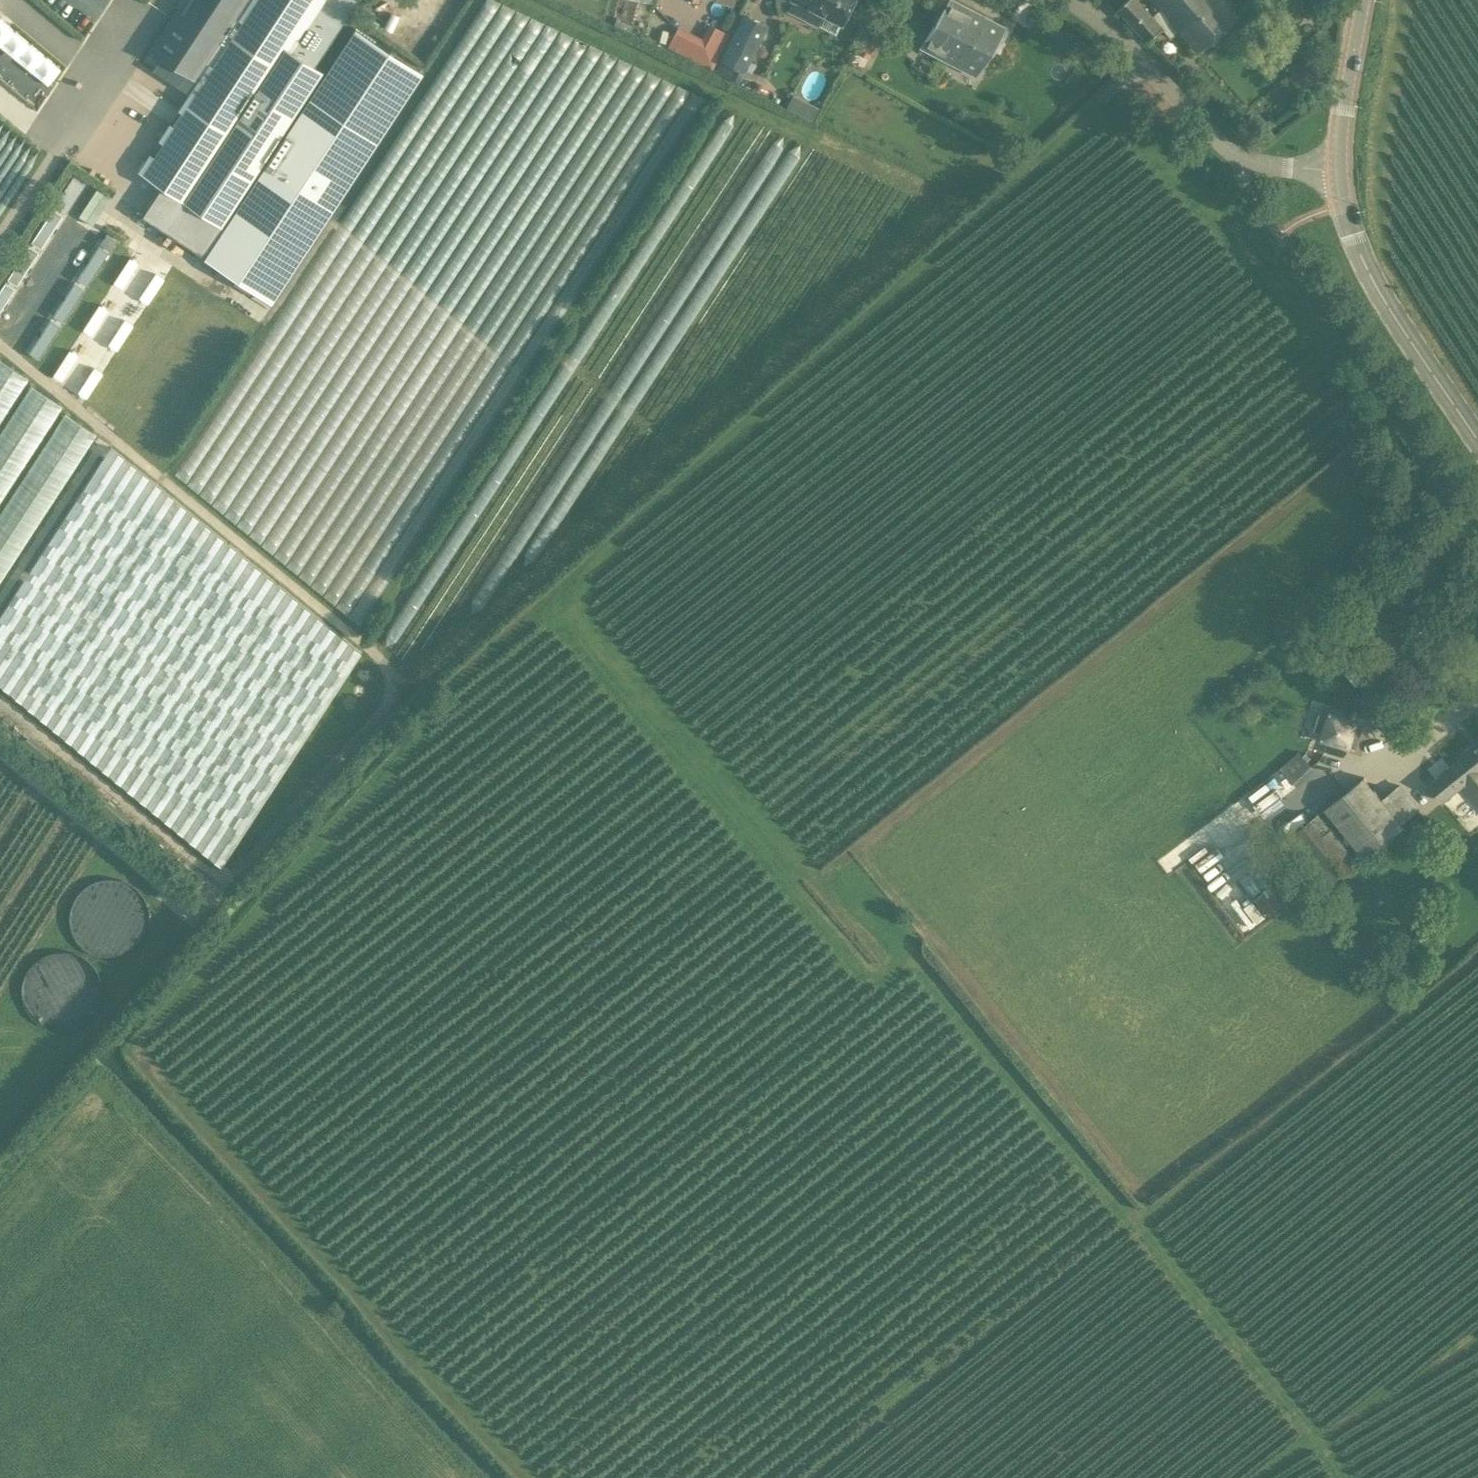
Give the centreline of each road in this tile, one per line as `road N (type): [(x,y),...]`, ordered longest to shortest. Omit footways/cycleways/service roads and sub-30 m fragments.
road 1 (unclassified): [(1339,175),(1241,158),(1130,46),(1069,0)]
road 2 (secondary): [(1477,438),(1376,285),(1350,227),(1339,175)]
road 3 (secondary): [(1339,175),(1362,0)]

